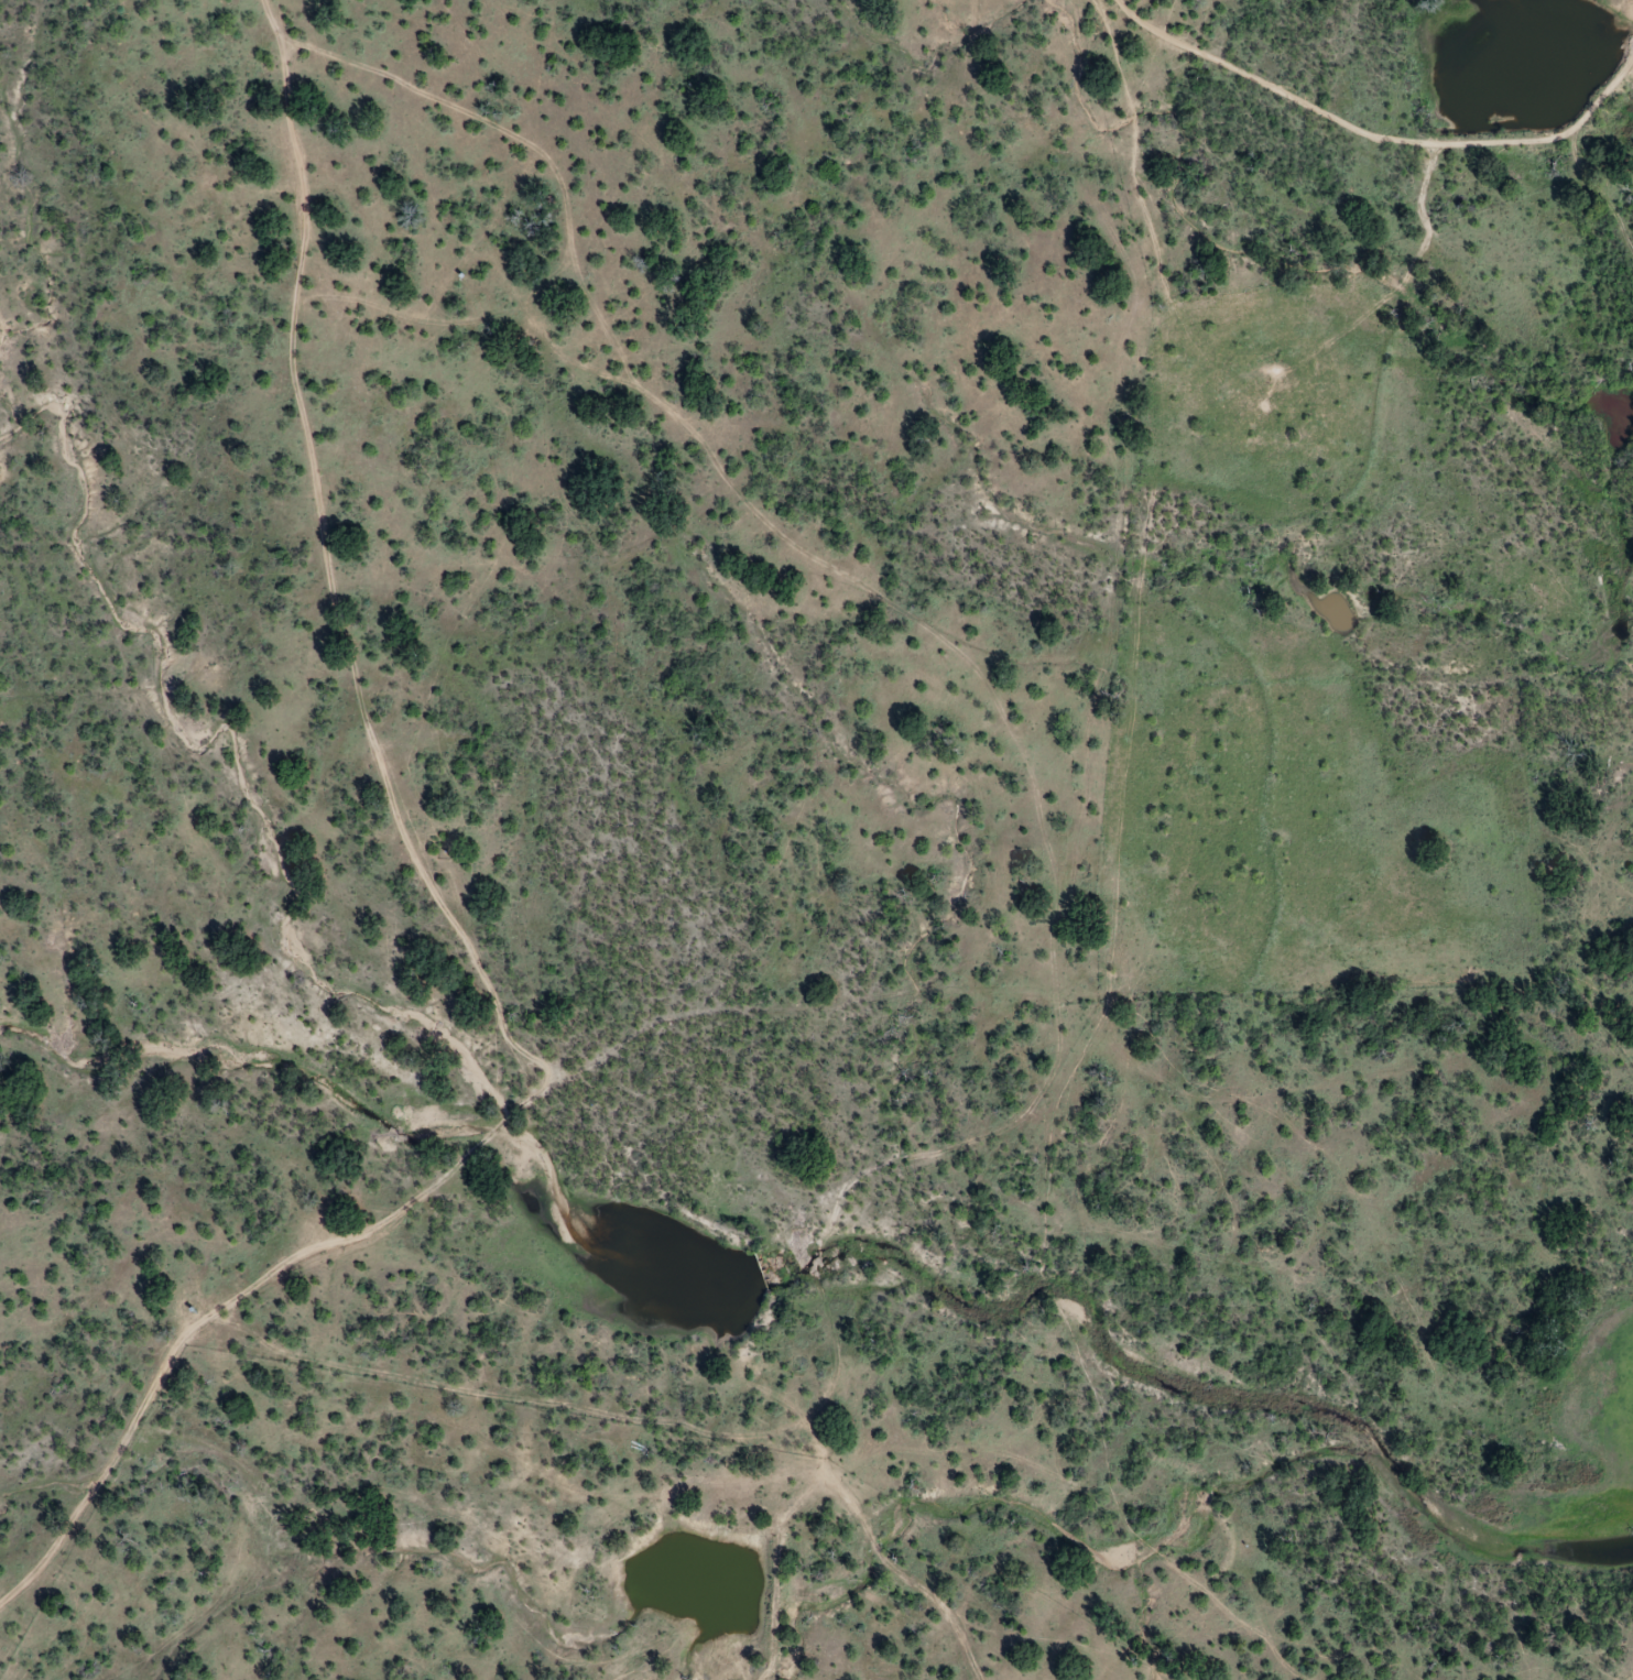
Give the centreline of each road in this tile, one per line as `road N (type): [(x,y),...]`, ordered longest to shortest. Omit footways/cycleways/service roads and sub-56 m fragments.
road 1 (track): [(1632,95),(1586,137),(1510,149),(1417,148),(1313,109),(1118,17),(1105,0)]

